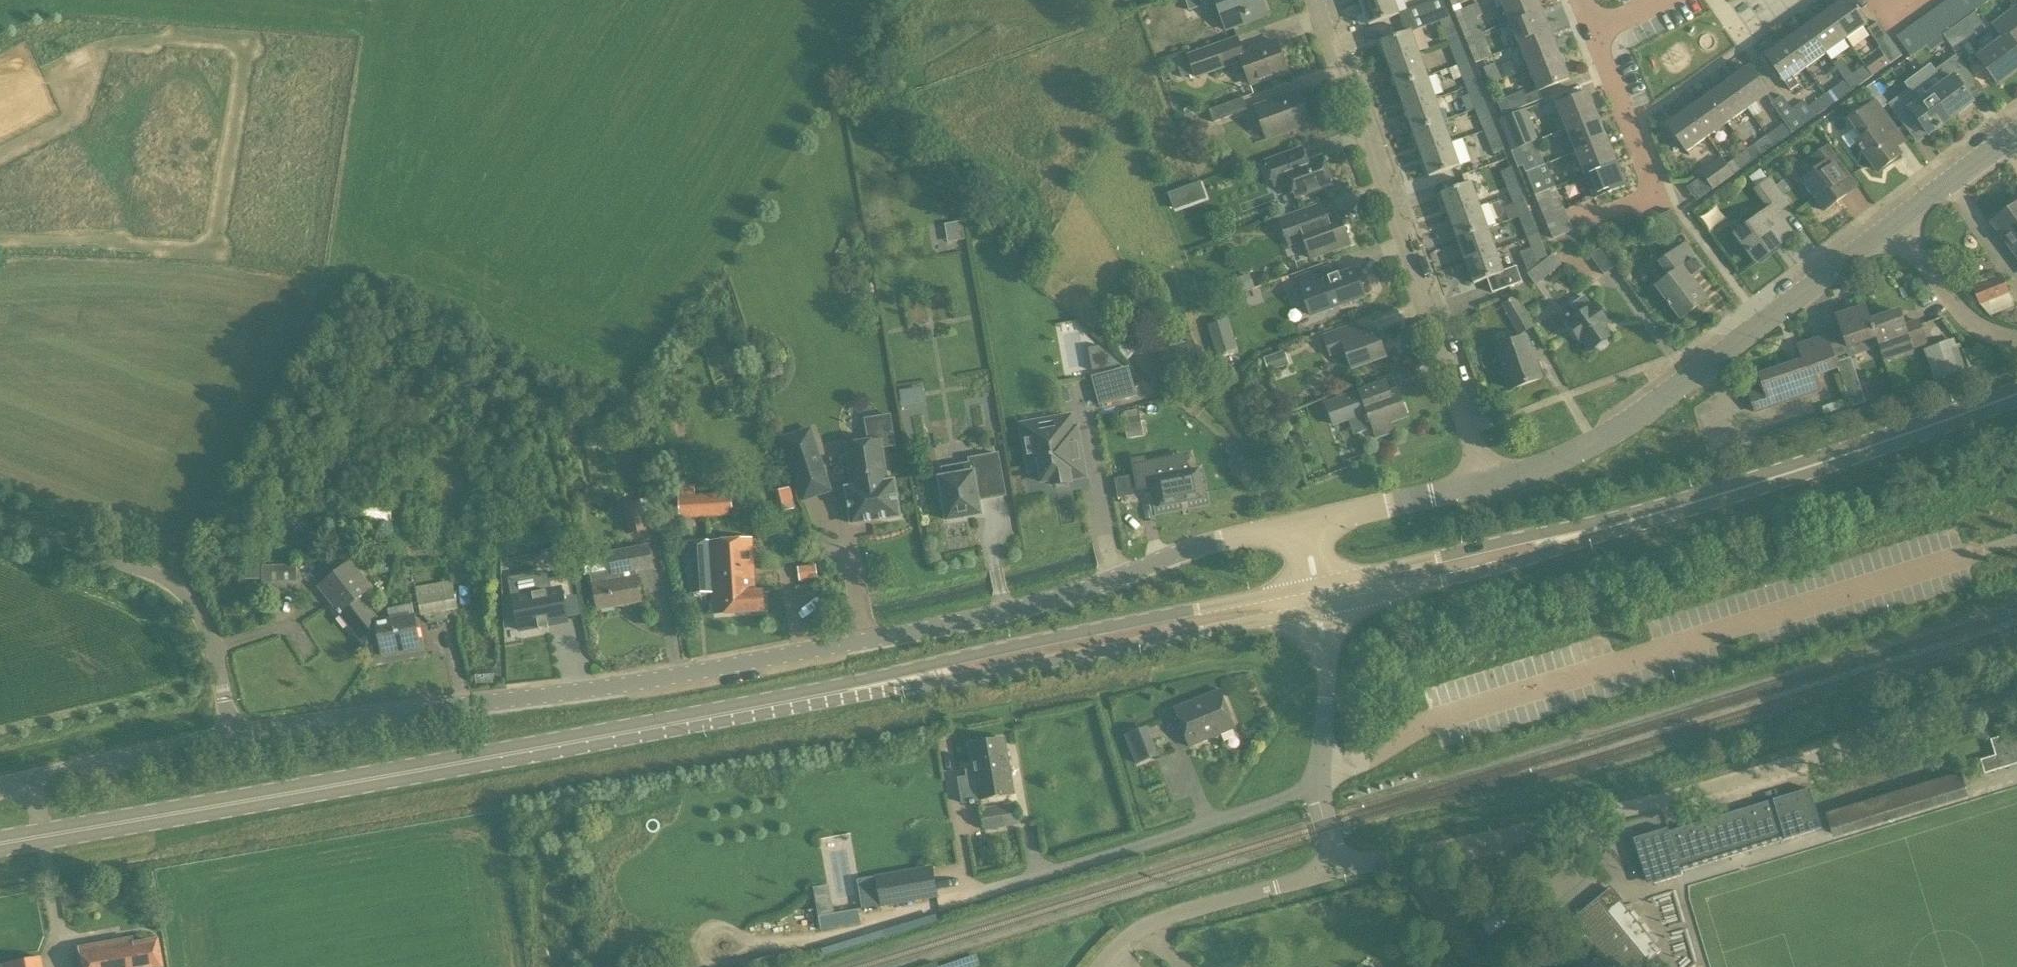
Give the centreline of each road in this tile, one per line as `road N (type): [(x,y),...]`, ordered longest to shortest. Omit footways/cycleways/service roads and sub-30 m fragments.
road 1 (secondary): [(0,844),(1317,601)]
road 2 (secondary): [(1317,601),(1680,508),(2016,392)]
road 3 (unclassified): [(889,636),(710,672),(233,739)]
road 4 (unclassified): [(1401,859),(1759,774),(2016,695)]
road 5 (residential): [(1314,0),(1487,484)]
road 6 (unclassified): [(1487,484),(1615,433),(1893,225)]
road 7 (unclassified): [(889,636),(1052,601),(1215,543),(1303,526)]
road 8 (unclassified): [(233,739),(220,655),(167,567),(0,497)]
road 9 (residential): [(1318,784),(971,896)]
road 10 (track): [(971,896),(818,941),(720,962),(708,954),(717,931),(739,939)]
road 11 (unclassified): [(1096,966),(1154,922),(1337,871)]
road 12 (unclassified): [(233,739),(0,788)]
road 13 (unclassified): [(1303,526),(1487,484)]
road 14 (unclassified): [(1318,784),(1323,690),(1317,601)]
road 15 (residential): [(1661,204),(1595,33)]
road 16 (residential): [(1893,225),(1944,296),(1975,322),(2016,340)]
road 17 (unclassified): [(1893,225),(2016,133)]
road 18 (unclassified): [(1480,966),(1401,859)]

